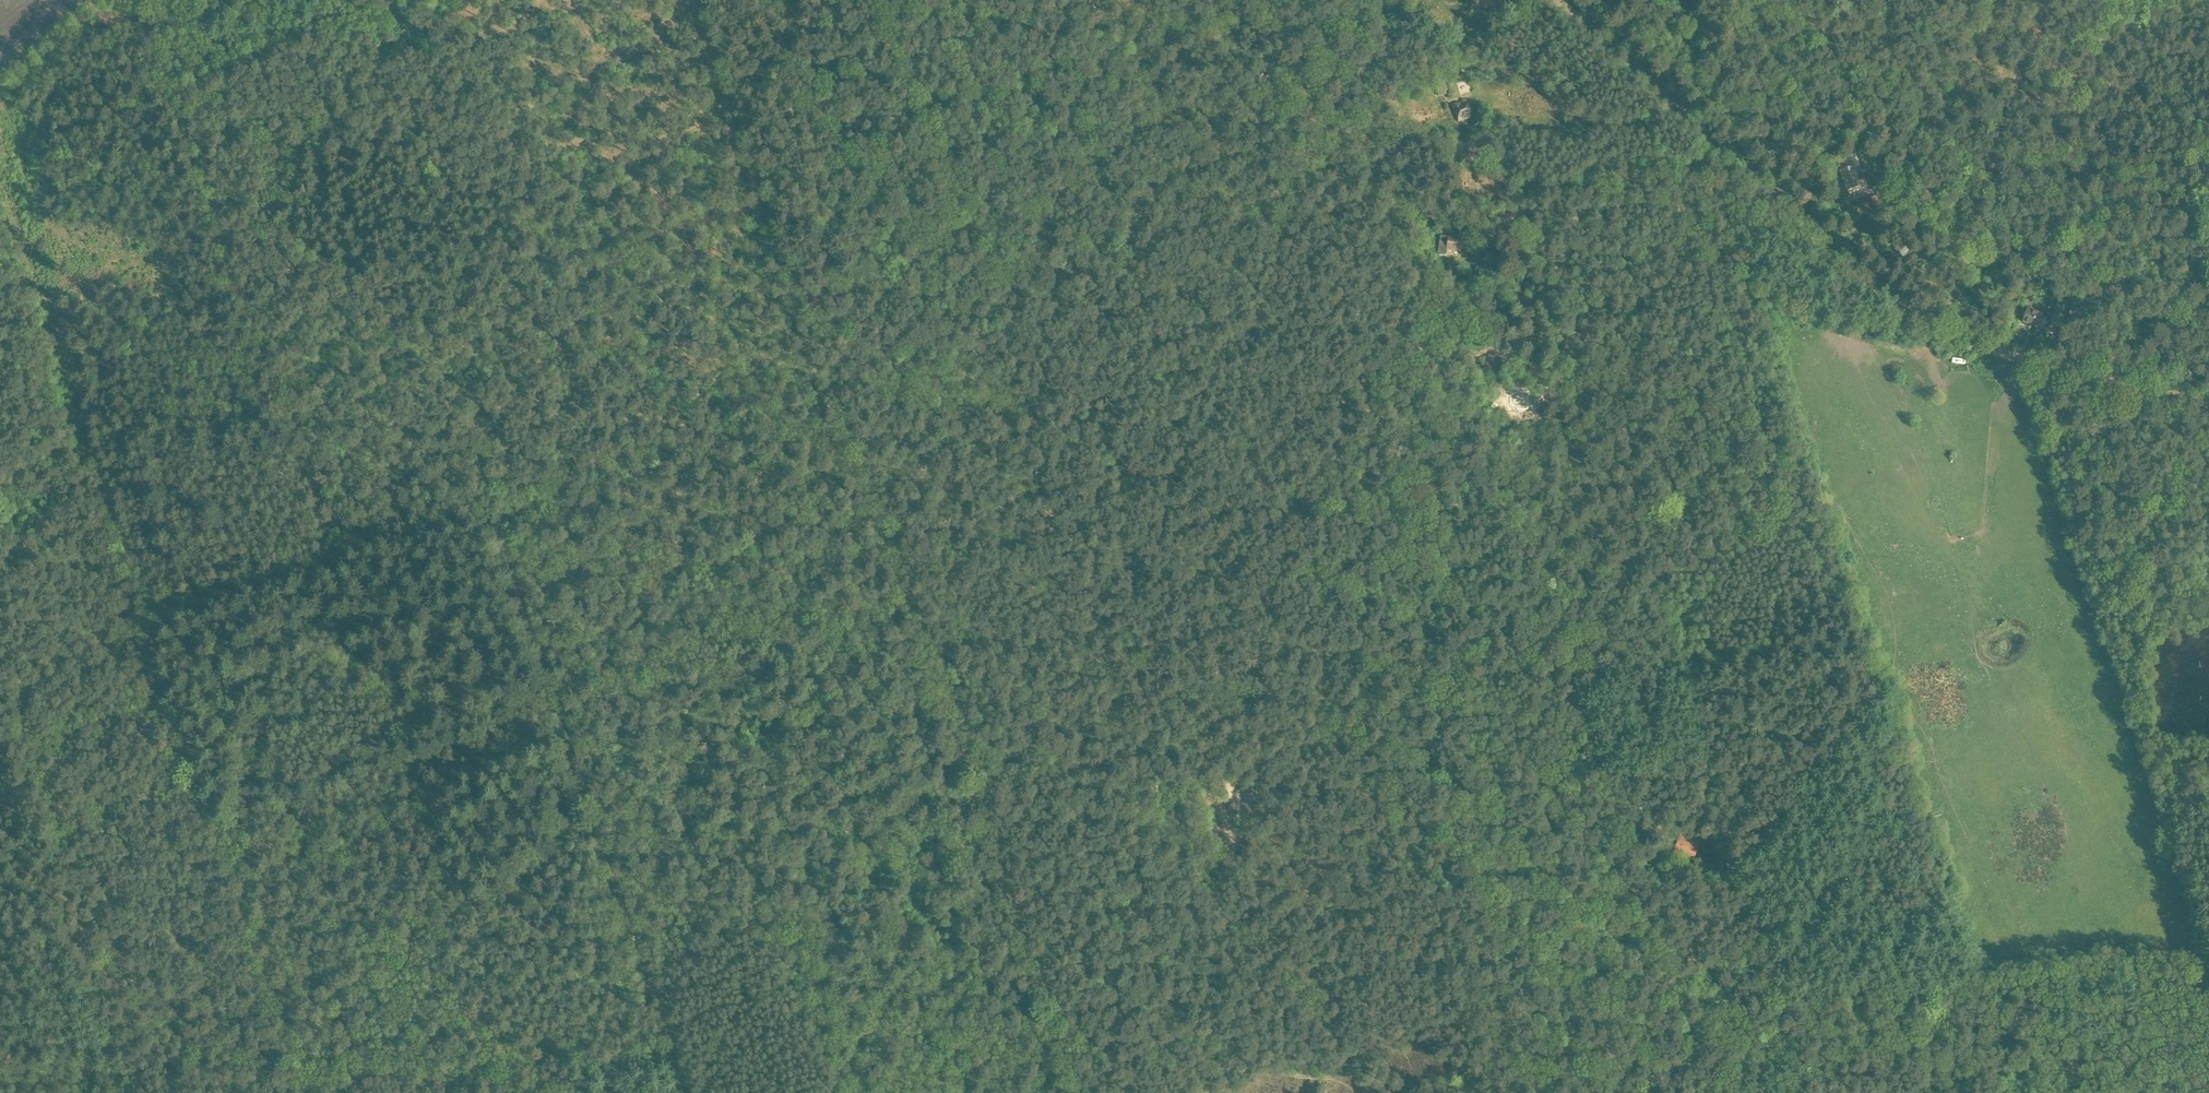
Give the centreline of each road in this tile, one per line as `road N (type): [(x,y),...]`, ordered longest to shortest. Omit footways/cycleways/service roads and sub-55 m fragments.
road 1 (track): [(660,1021),(502,559),(500,406),(511,347),(457,289),(349,0)]
road 2 (track): [(2208,404),(1945,337),(1917,320),(1556,0)]
road 3 (track): [(1658,871),(1718,984),(1738,974),(1758,975),(1765,987),(1804,1092)]
road 4 (track): [(1559,334),(1612,303),(1706,268),(1789,206)]
road 5 (track): [(1518,215),(1545,221),(1594,177),(1675,178),(1721,145)]
road 6 (track): [(1473,86),(1473,57),(1487,41),(1551,0)]
road 7 (track): [(0,78),(95,0)]

